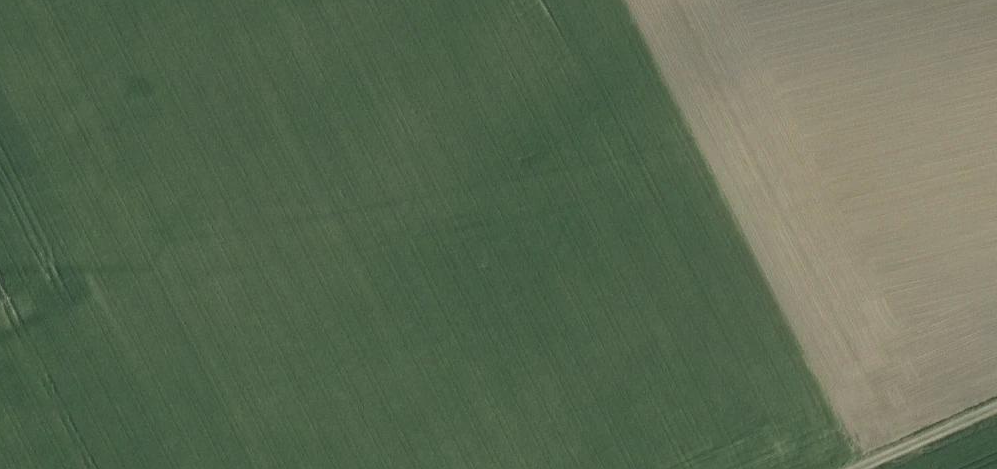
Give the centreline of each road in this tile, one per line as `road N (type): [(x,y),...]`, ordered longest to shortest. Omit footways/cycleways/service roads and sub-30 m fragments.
road 1 (track): [(857,468),(996,407)]

